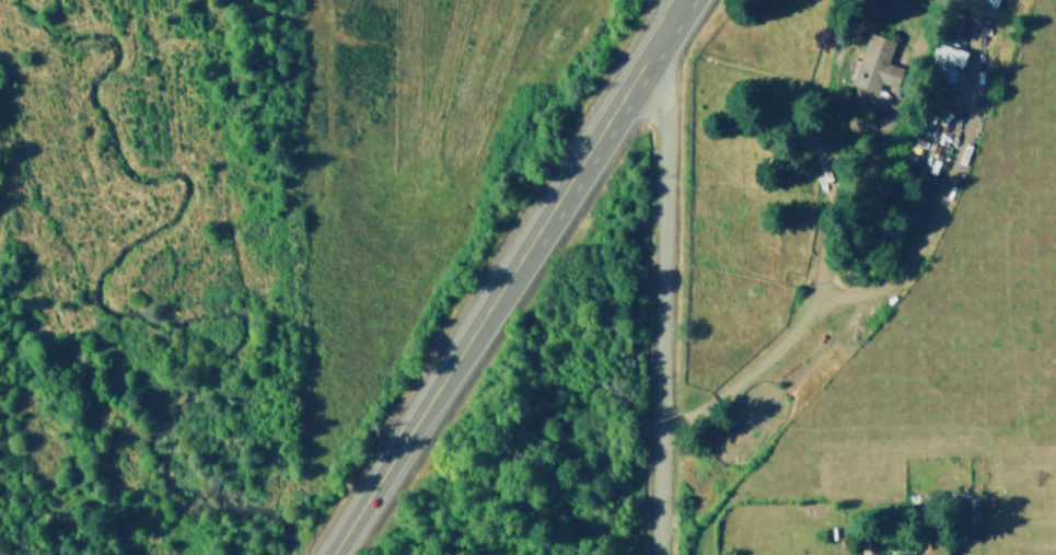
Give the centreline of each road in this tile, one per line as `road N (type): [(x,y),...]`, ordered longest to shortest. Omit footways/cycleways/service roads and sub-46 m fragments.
road 1 (primary): [(666,23),(330,554)]
road 2 (residential): [(657,554),(666,23)]

